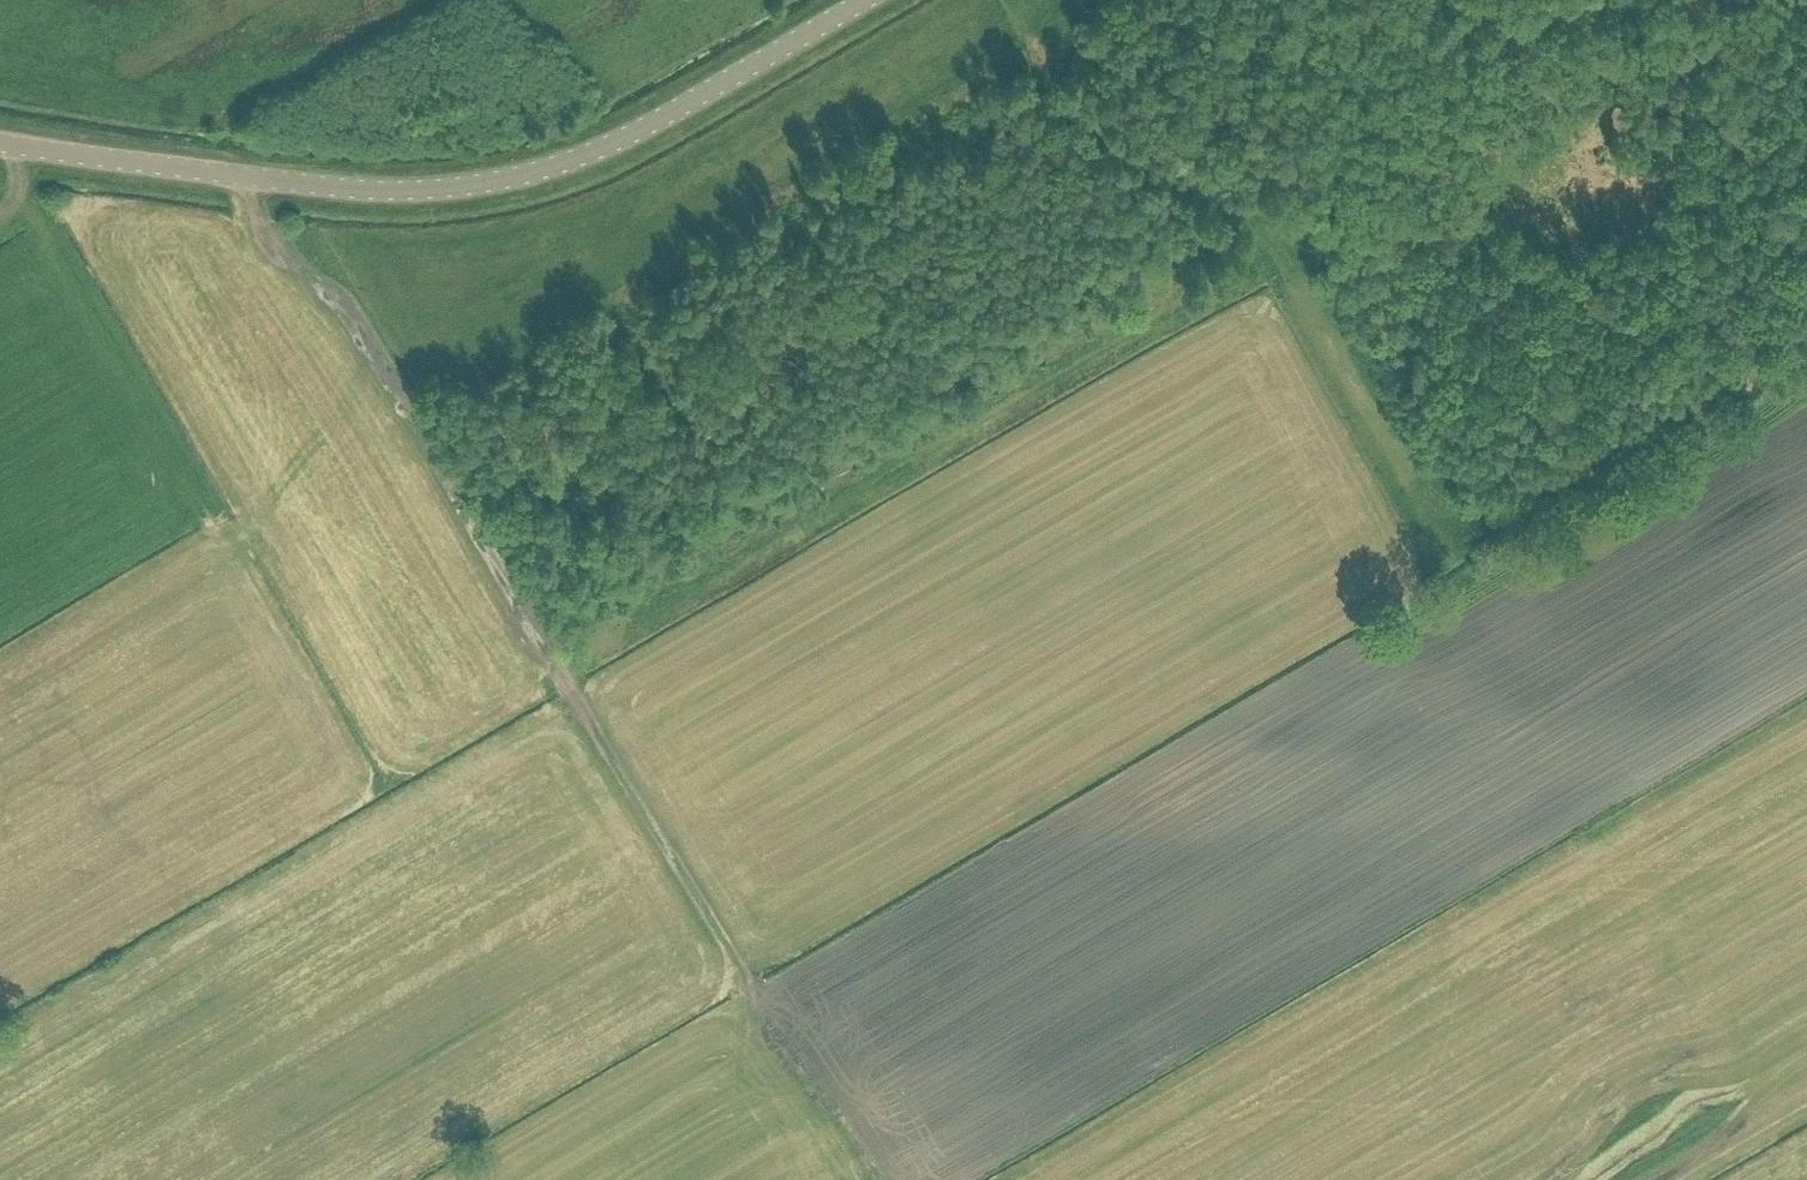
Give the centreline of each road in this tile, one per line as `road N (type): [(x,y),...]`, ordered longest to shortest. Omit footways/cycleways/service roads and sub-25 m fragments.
road 1 (unclassified): [(0,145),(369,190),(482,183),(529,174),(650,124),(863,0)]
road 2 (track): [(1007,0),(1042,76),(1091,131),(1258,226),(1450,566)]

